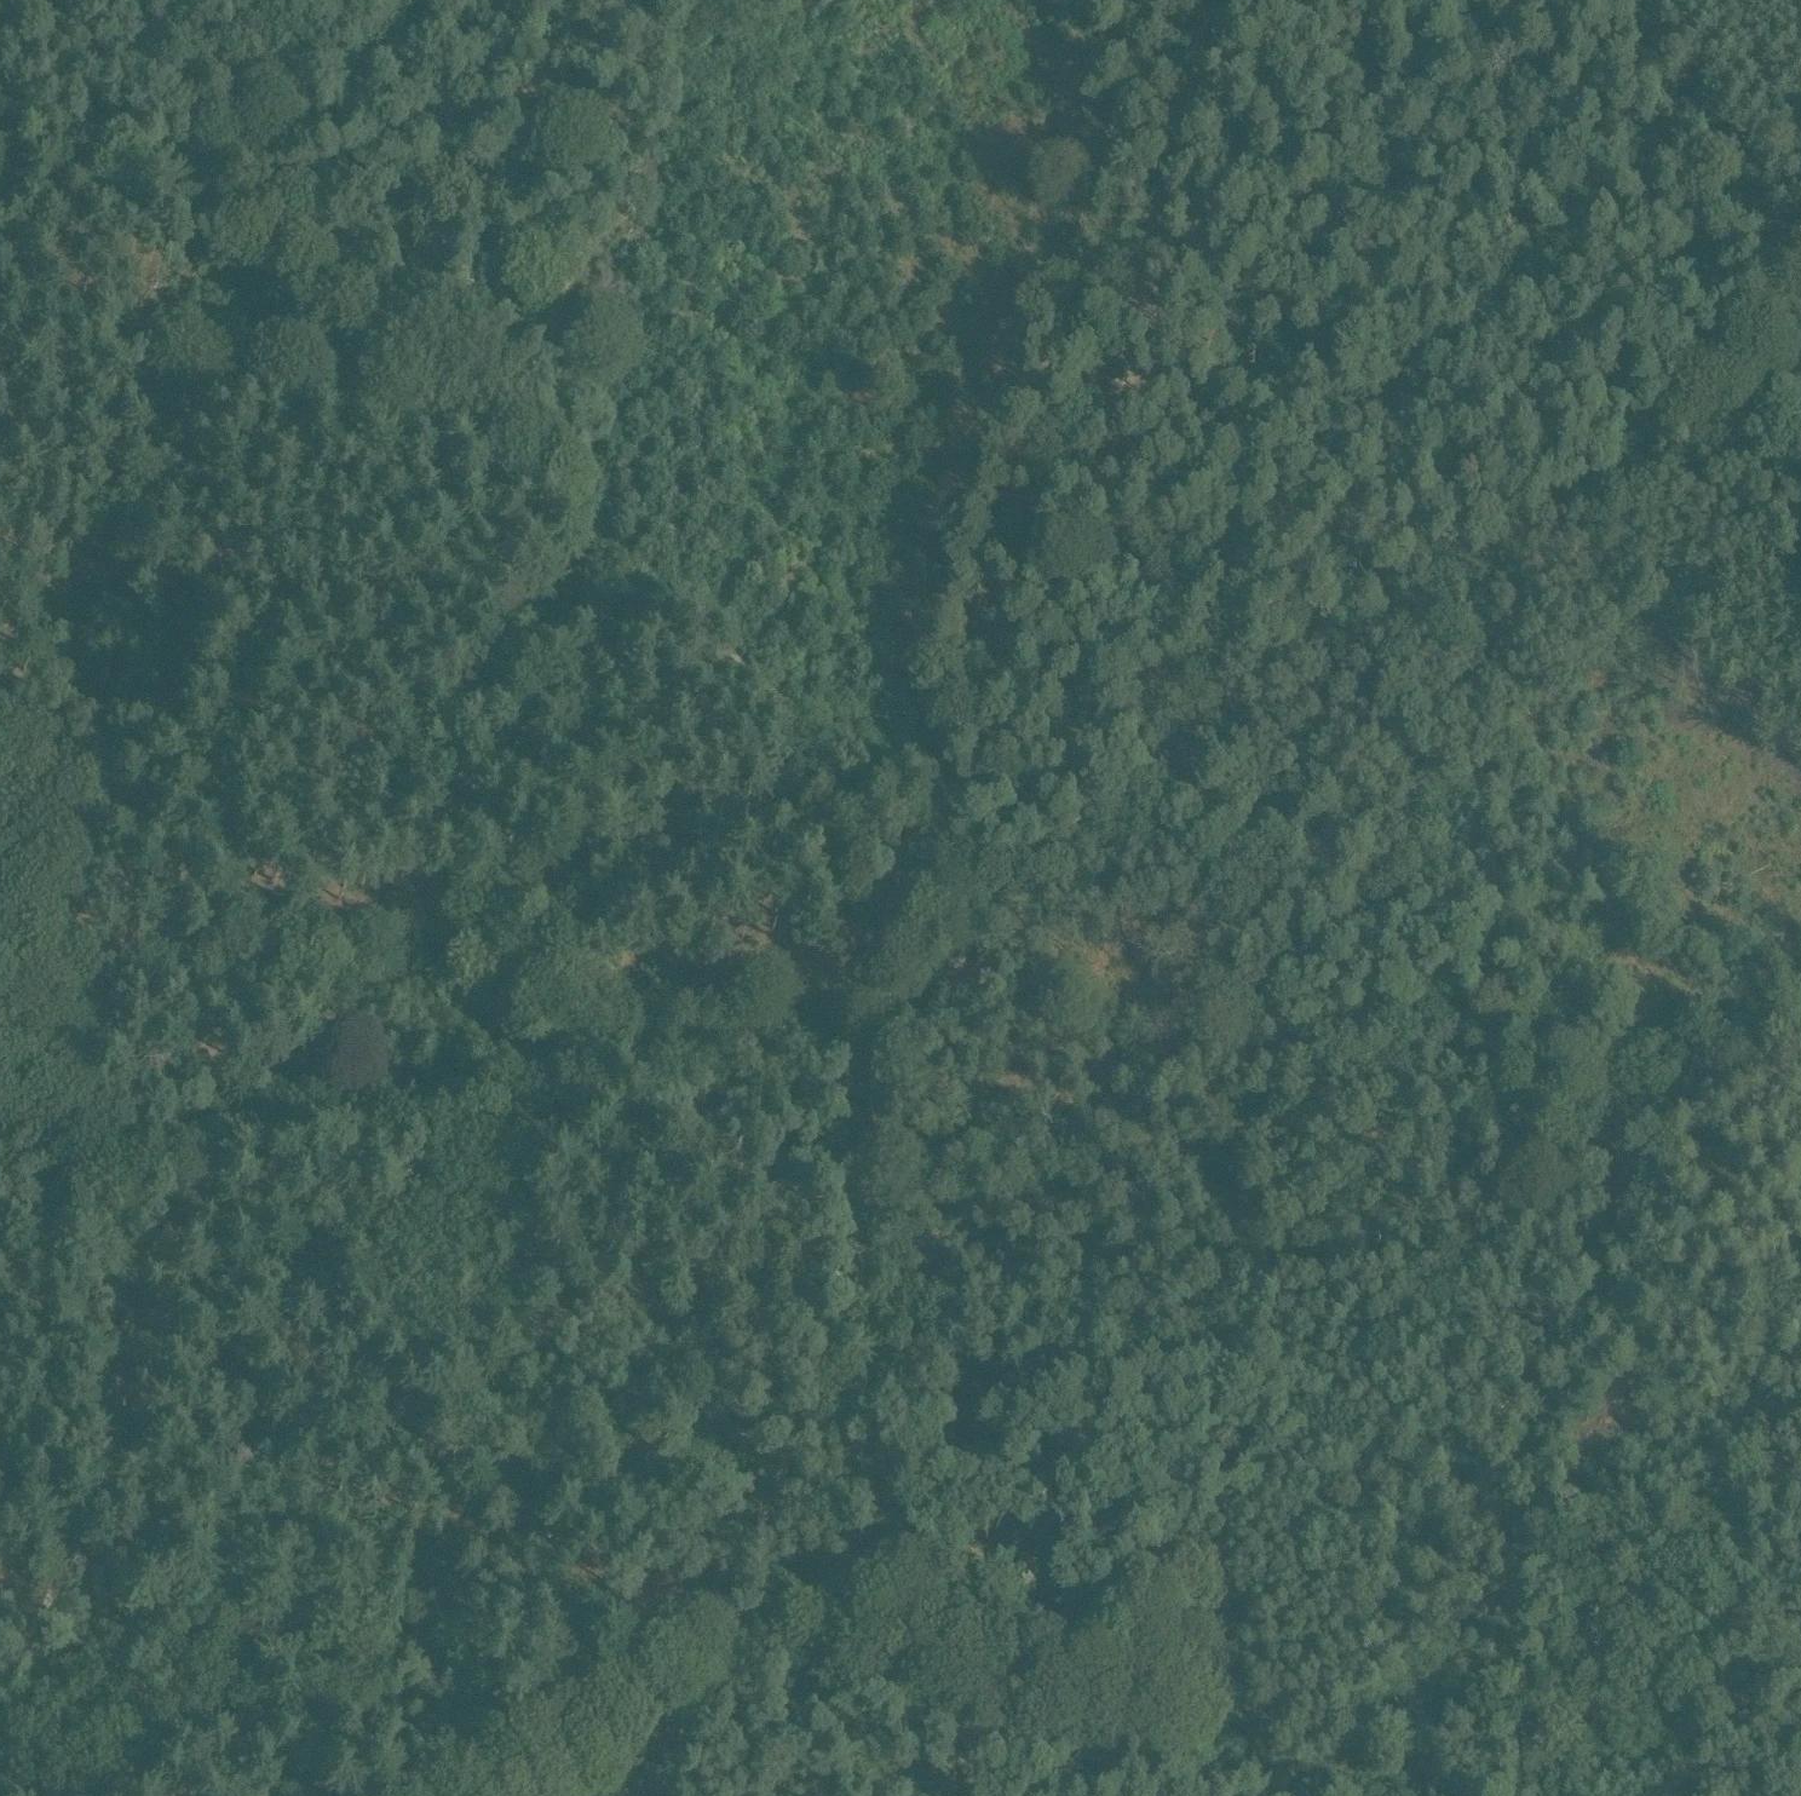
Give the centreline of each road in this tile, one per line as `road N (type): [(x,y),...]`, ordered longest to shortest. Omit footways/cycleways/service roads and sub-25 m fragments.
road 1 (track): [(0,136),(202,200),(246,223),(904,804),(939,819)]

